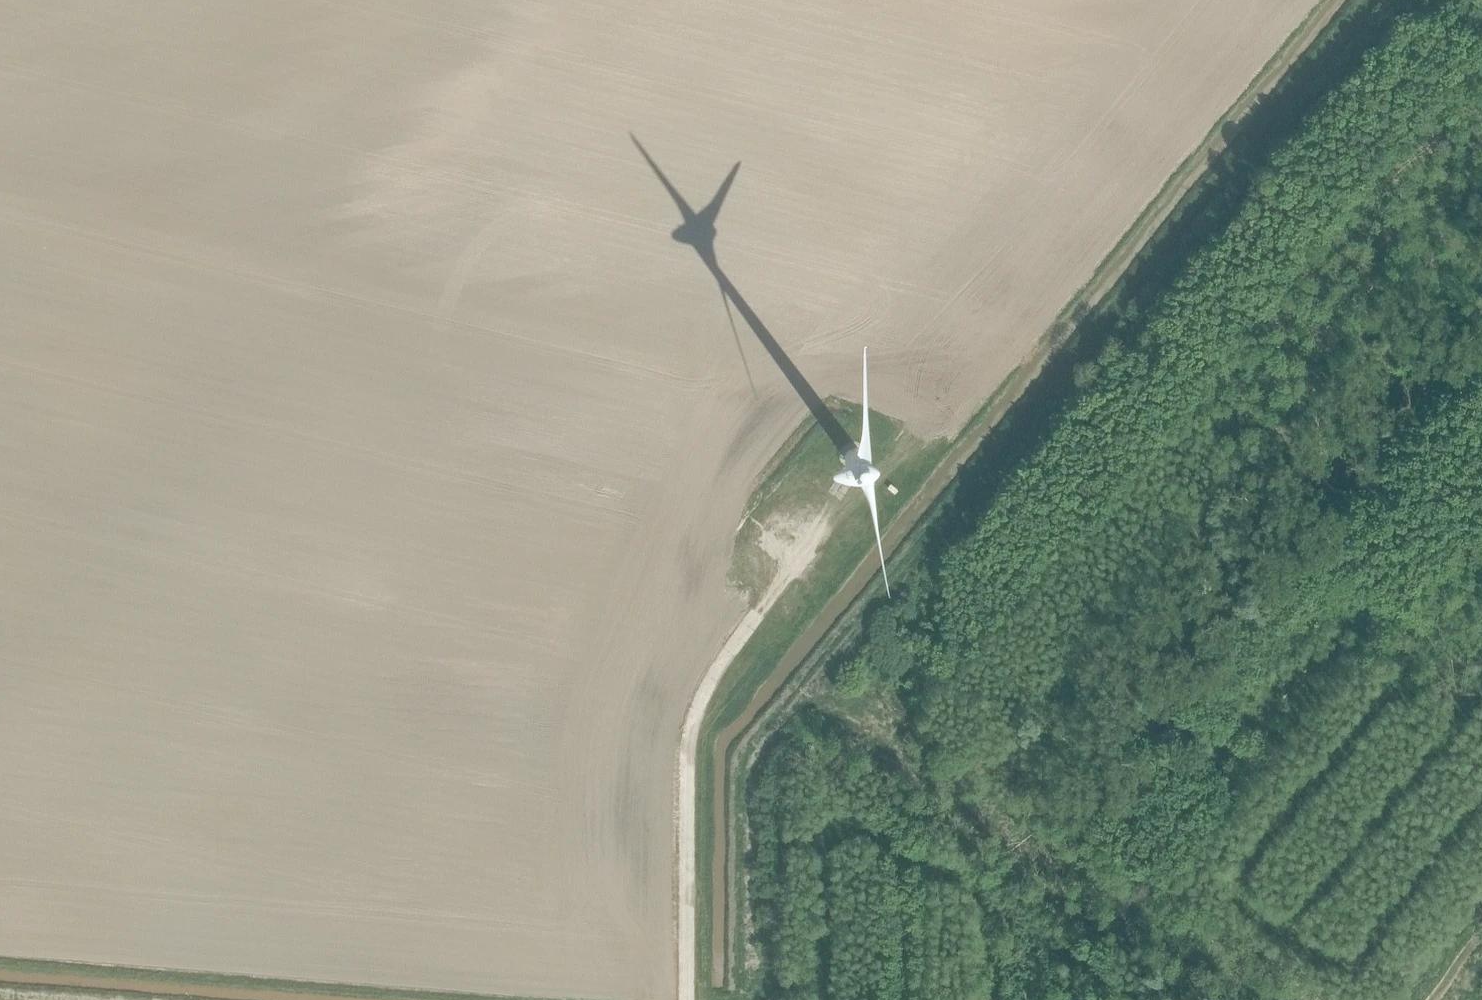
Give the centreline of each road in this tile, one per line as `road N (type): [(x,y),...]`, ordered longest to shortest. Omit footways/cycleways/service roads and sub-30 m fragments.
road 1 (track): [(1354,0),(802,671),(742,776),(738,999)]

